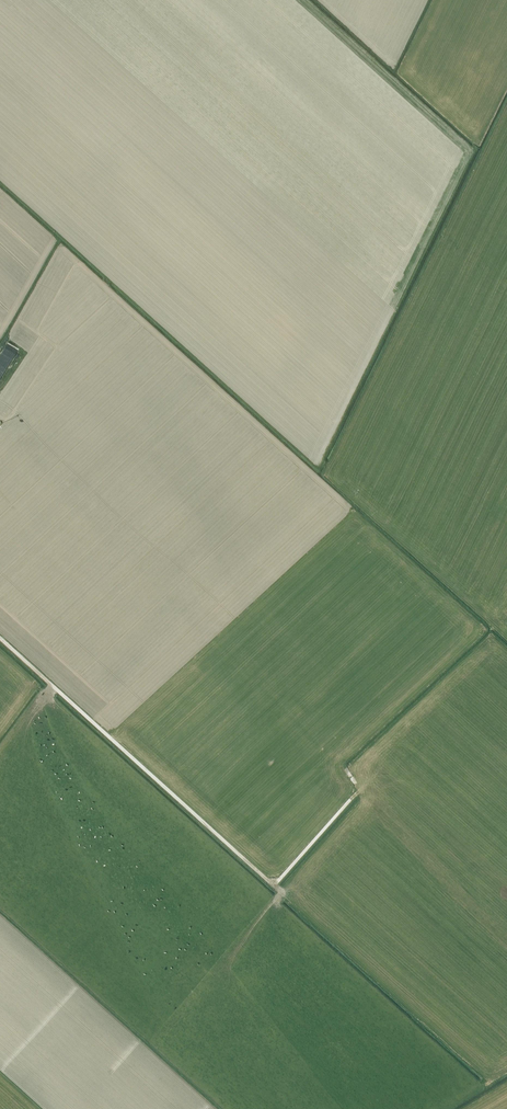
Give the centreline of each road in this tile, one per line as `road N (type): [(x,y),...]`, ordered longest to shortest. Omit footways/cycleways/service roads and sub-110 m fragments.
road 1 (track): [(0,413),(336,761),(363,807)]

